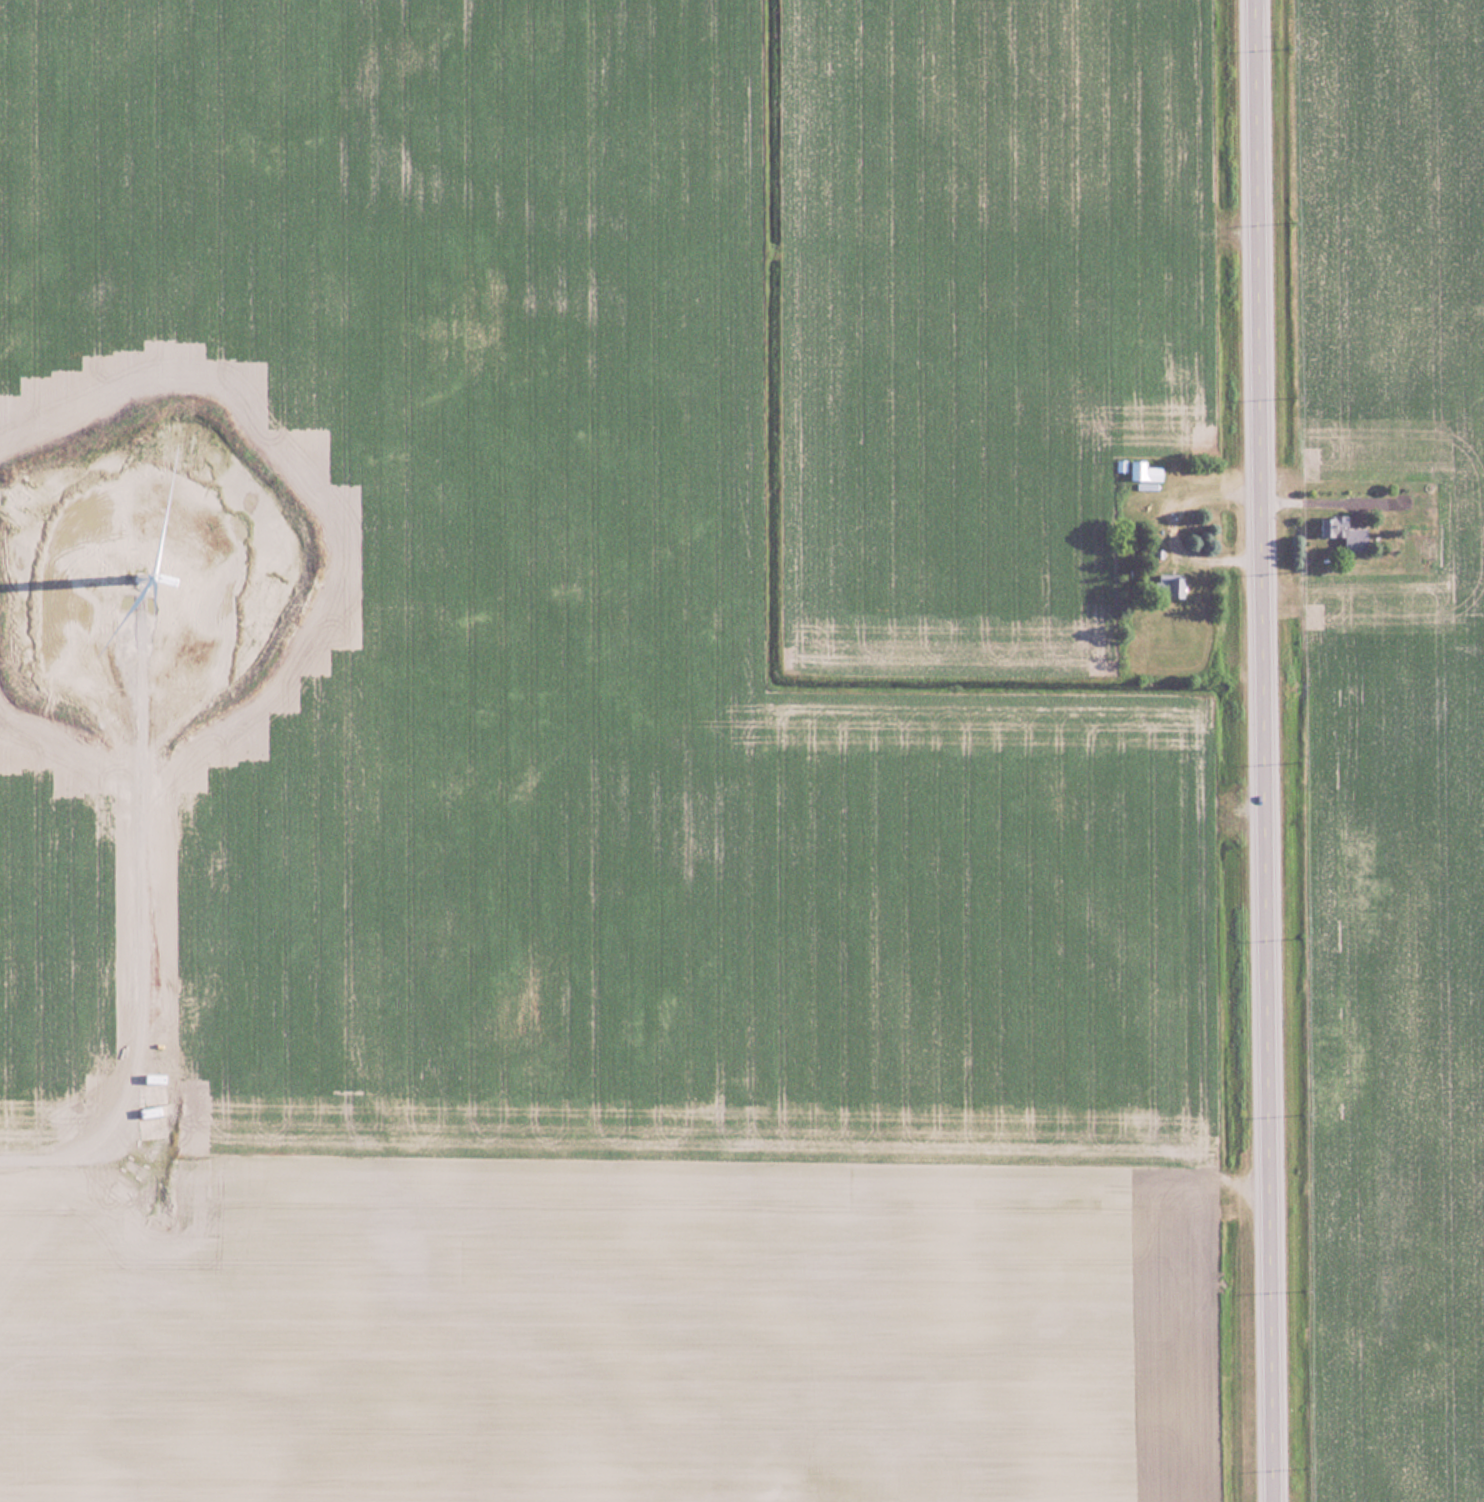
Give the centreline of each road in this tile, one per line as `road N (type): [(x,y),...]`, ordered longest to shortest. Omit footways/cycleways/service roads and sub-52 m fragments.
road 1 (primary): [(1277,1501),(1260,0)]

